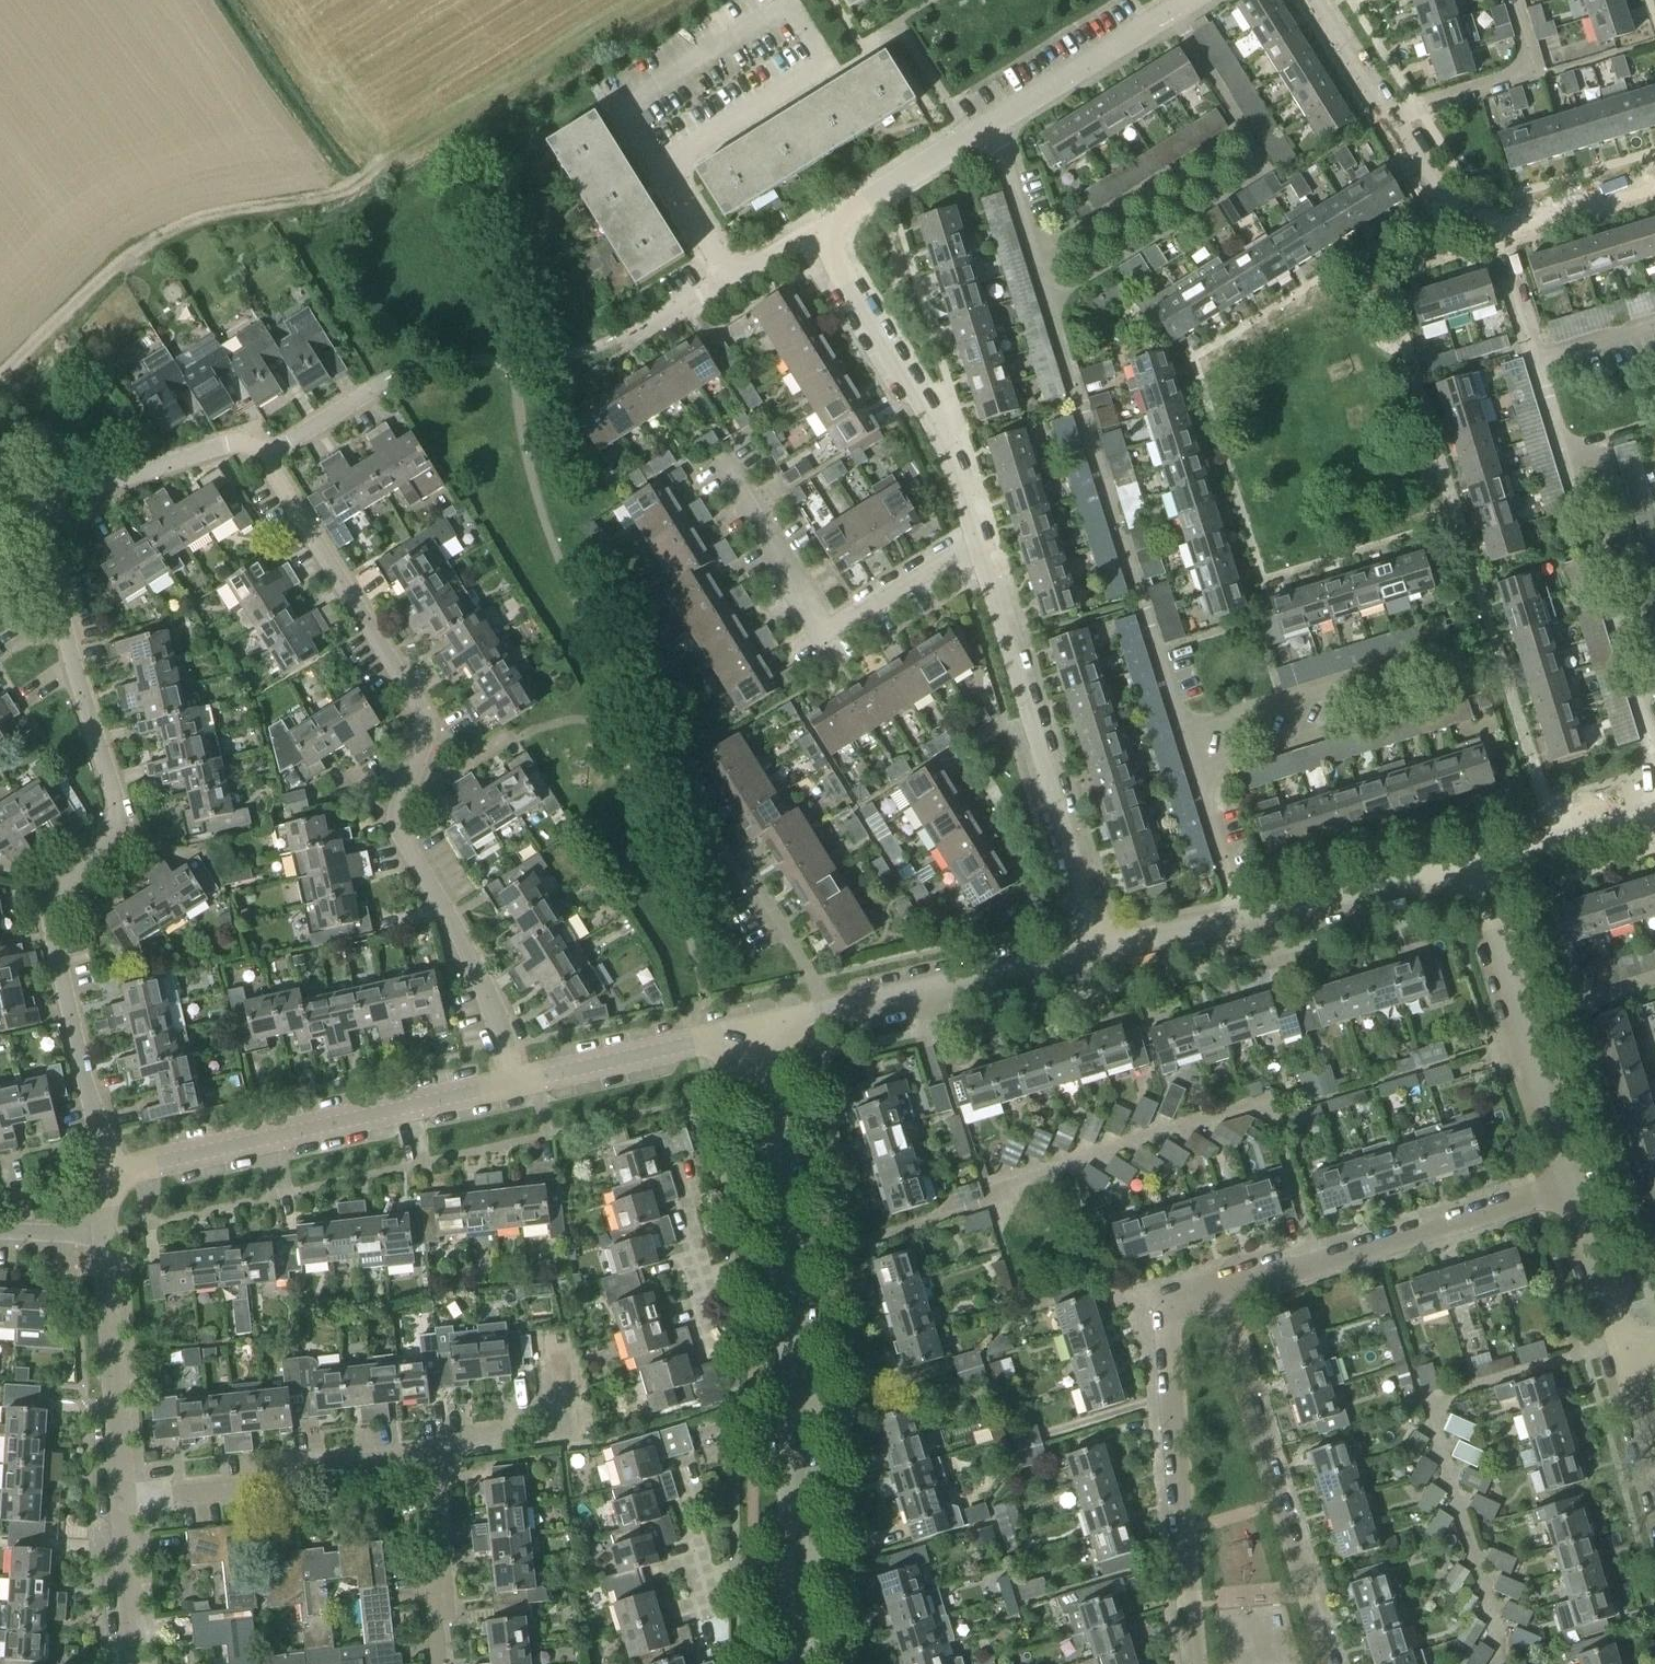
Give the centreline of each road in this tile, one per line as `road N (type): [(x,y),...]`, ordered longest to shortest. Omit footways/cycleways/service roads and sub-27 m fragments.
road 1 (residential): [(121,1173),(86,1093),(49,913),(60,890),(113,837),(120,817),(72,659),(43,532),(49,513)]
road 2 (residential): [(264,457),(427,721),(398,813),(400,835),(470,954),(513,1084)]
road 3 (residential): [(793,1663),(789,1254),(758,1028)]
road 4 (residential): [(440,1663),(442,1577),(428,1459),(119,1502)]
road 5 (residential): [(818,227),(1197,0)]
road 6 (track): [(371,176),(334,196),(170,231),(98,284),(0,382)]
road 7 (residential): [(1106,955),(991,548)]
road 8 (residential): [(121,1173),(513,1084)]
road 9 (residential): [(1193,1663),(1168,1329),(1173,1312),(1216,1293)]
road 10 (residential): [(991,548),(959,557),(824,633),(723,461)]
road 11 (residential): [(1330,1663),(1216,1293)]
road 12 (residential): [(1106,955),(1477,870)]
road 13 (residential): [(1216,1293),(1576,1187)]
road 14 (residential): [(991,548),(951,442),(818,227)]
road 15 (residential): [(758,1028),(1106,955)]
road 16 (residential): [(1576,1187),(1477,870)]
road 17 (residential): [(1508,229),(1485,226),(1456,208),(1317,0)]
road 18 (residential): [(102,1234),(119,1502)]
road 19 (residential): [(513,1084),(758,1028)]
road 20 (residential): [(49,513),(70,496),(227,445),(264,457)]
road 21 (residential): [(1477,870),(1654,819)]
road 22 (residential): [(1624,1351),(1576,1187)]
road 23 (residential): [(119,1502),(131,1663)]
road 24 (residential): [(1508,229),(1654,186)]
road 25 (residential): [(729,280),(659,166)]
road 26 (residential): [(264,457),(372,389)]

